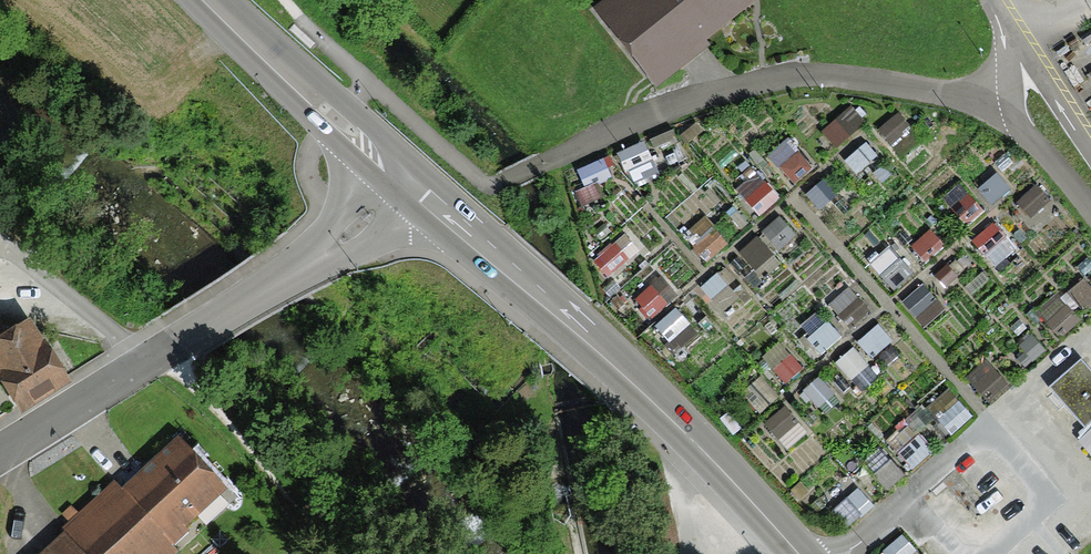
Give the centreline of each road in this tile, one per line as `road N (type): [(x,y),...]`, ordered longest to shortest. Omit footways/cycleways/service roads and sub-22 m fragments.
road 1 (secondary): [(406,180),(627,375),(797,553)]
road 2 (tertiary): [(0,446),(313,255),(406,180)]
road 3 (secondary): [(209,0),(406,180)]
road 4 (residential): [(989,0),(1011,45),(1018,87),(1090,187)]

